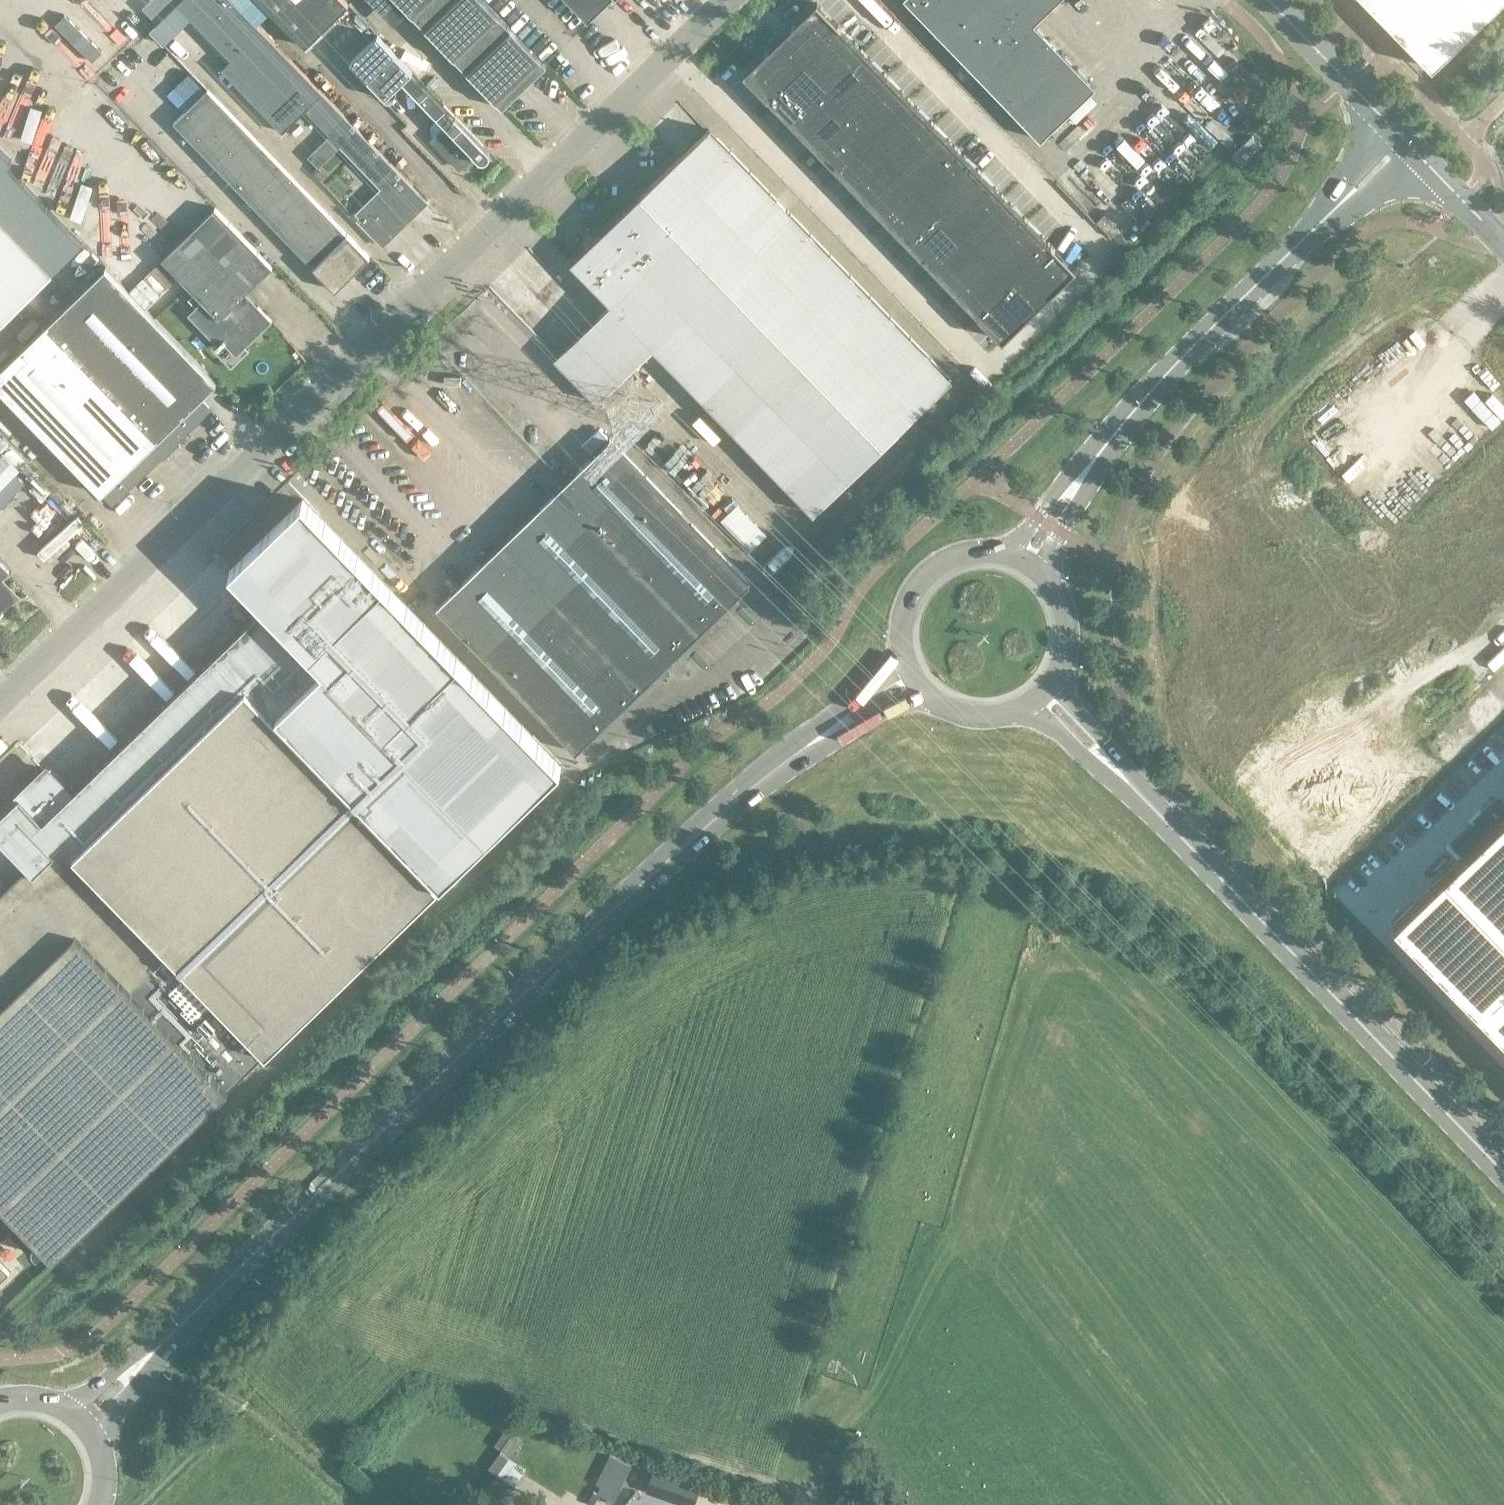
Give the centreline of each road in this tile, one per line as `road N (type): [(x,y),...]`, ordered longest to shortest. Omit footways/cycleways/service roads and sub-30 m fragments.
road 1 (unclassified): [(0,700),(724,0)]
road 2 (secondary): [(166,1338),(632,887),(798,752)]
road 3 (secondary): [(1503,1175),(1134,790)]
road 4 (residential): [(1099,451),(1407,142)]
road 5 (residential): [(1407,142),(1269,0)]
road 6 (secondary): [(1010,557),(983,552),(933,568),(903,611),(903,655)]
road 7 (secondary): [(903,655),(798,752)]
road 8 (secondary): [(798,752),(927,695)]
road 9 (secondary): [(1134,790),(1052,676)]
road 10 (residential): [(1042,578),(1099,451)]
road 11 (residential): [(1099,451),(1037,515),(1010,557)]
road 12 (secondary): [(1026,703),(1134,790)]
road 13 (unclassified): [(1407,142),(1503,242)]
road 14 (secondary): [(99,1447),(166,1338)]
road 15 (secondary): [(166,1338),(63,1406)]

